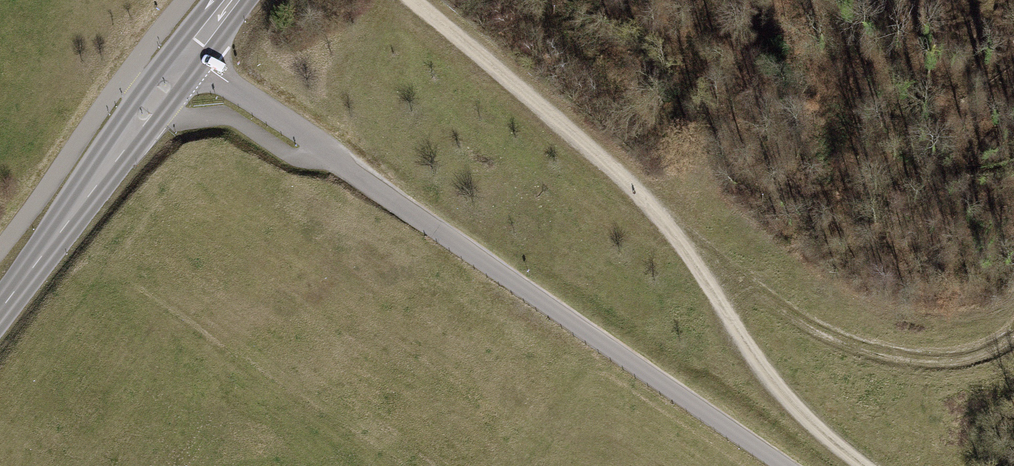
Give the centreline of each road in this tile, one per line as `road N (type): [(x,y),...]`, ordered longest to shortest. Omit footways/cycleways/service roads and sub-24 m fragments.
road 1 (track): [(411,0),(675,229),(776,385),(865,465)]
road 2 (tertiary): [(236,0),(0,303)]
road 3 (track): [(675,229),(765,297),(867,352),(942,364),(985,357),(1013,341)]

